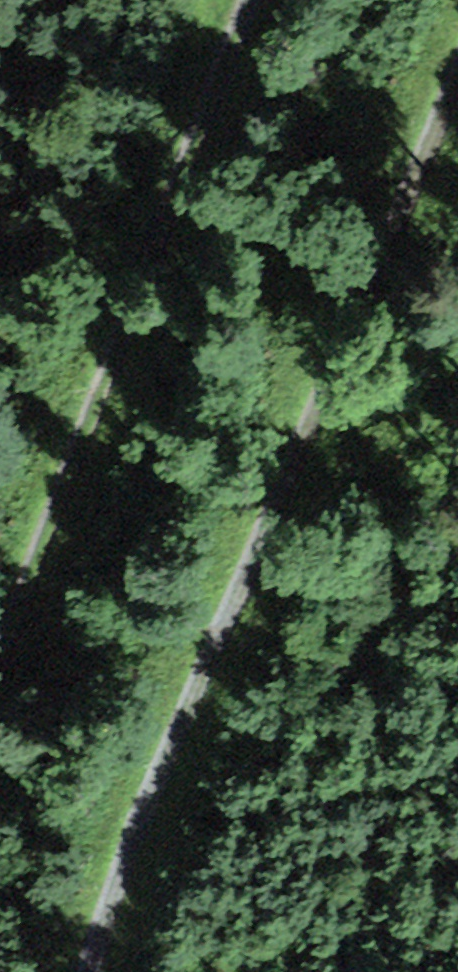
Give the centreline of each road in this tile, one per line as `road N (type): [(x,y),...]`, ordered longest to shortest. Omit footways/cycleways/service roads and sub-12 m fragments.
road 1 (track): [(457,61),(137,830),(87,971)]
road 2 (track): [(0,647),(247,0)]

